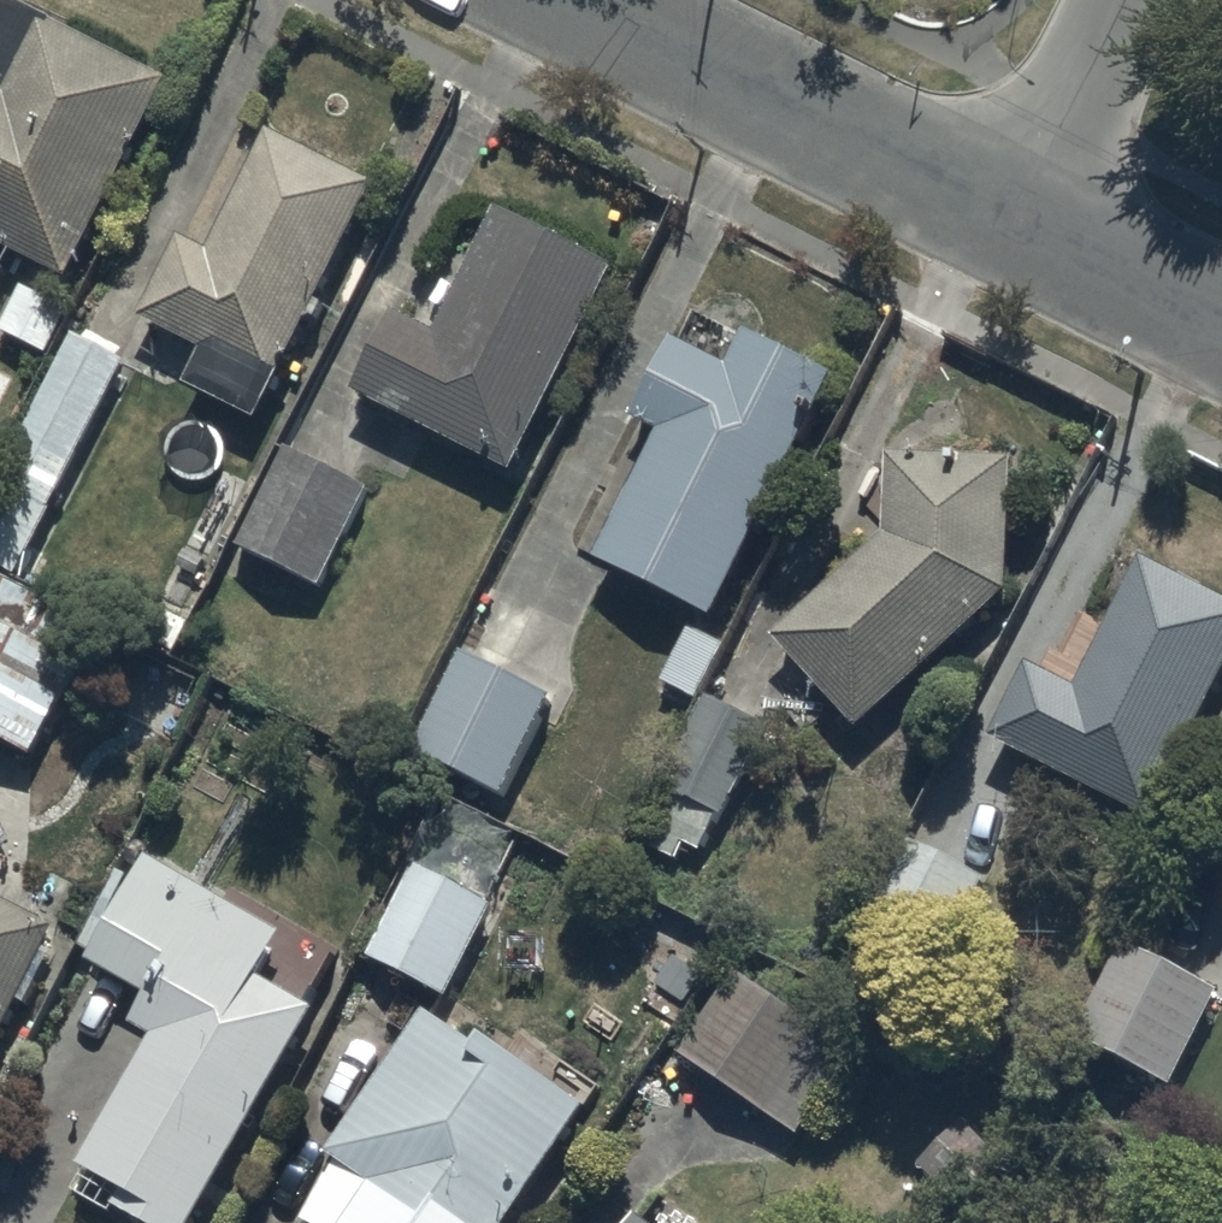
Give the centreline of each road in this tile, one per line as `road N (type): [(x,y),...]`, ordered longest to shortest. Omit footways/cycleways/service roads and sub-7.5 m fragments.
road 1 (residential): [(595,0),(1018,222)]
road 2 (residential): [(1018,222),(1130,0)]
road 3 (residential): [(1018,222),(1221,326)]

